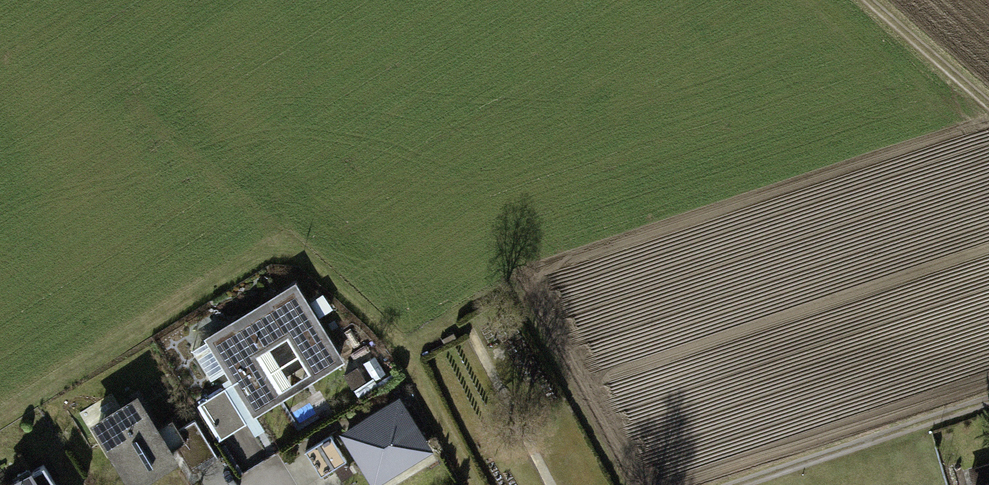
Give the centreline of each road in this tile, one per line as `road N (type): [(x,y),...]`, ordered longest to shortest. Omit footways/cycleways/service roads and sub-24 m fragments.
road 1 (track): [(473,484),(401,350),(309,262),(287,252),(256,260),(0,420)]
road 2 (track): [(737,484),(988,401)]
road 3 (track): [(869,0),(988,106)]

